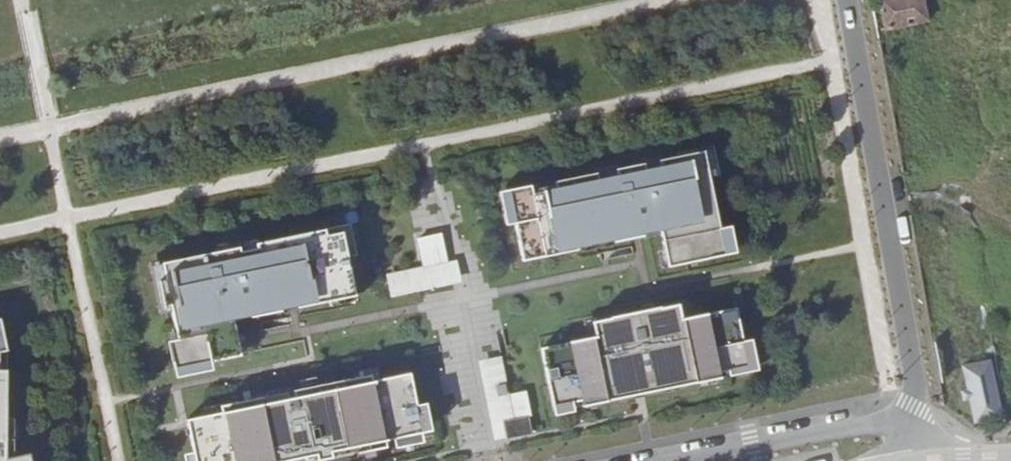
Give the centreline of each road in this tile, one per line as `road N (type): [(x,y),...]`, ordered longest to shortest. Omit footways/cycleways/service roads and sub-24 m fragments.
road 1 (residential): [(848,0),(916,388),(905,419)]

